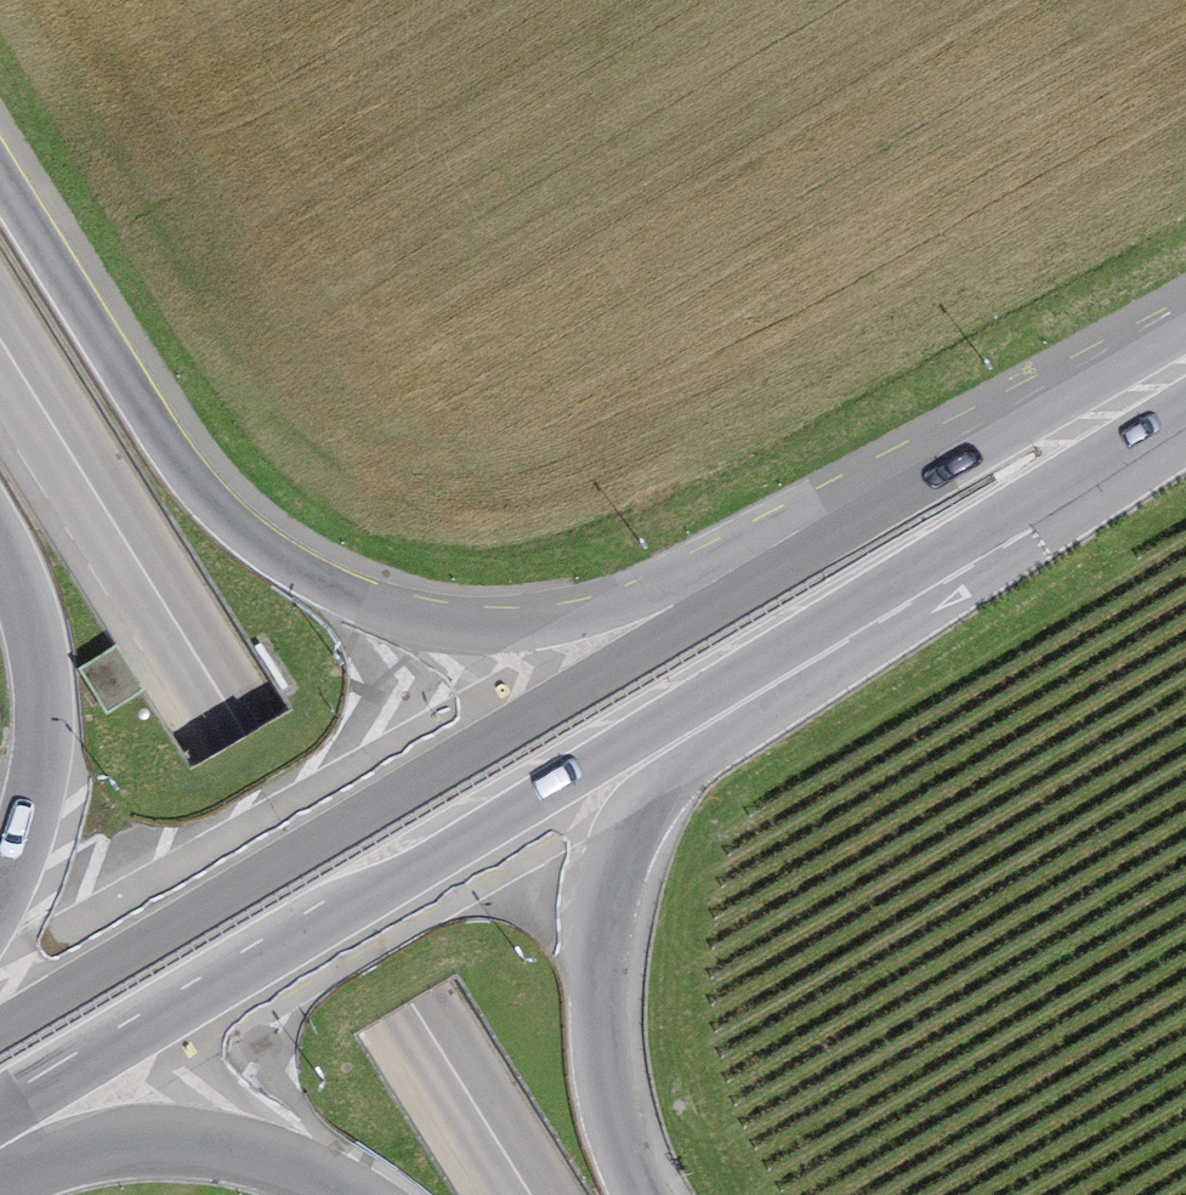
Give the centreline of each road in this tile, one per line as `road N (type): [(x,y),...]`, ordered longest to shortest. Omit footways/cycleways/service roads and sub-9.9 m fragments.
road 1 (residential): [(821,558),(627,605),(513,619),(406,603),(302,565),(196,471),(134,395),(0,177)]
road 2 (residential): [(530,1194),(0,337)]
road 3 (primary): [(0,1115),(846,638)]
road 4 (primary): [(821,558),(0,1029)]
road 5 (residential): [(631,1194),(588,1050),(585,980),(601,884),(639,824),(846,638)]
road 6 (primary): [(1185,351),(821,558)]
road 7 (primary): [(846,638),(1185,412)]
road 8 (residential): [(0,1183),(78,1150),(185,1140),(292,1162),(355,1194)]
road 9 (residential): [(0,542),(34,628),(45,729),(36,789),(0,889)]

